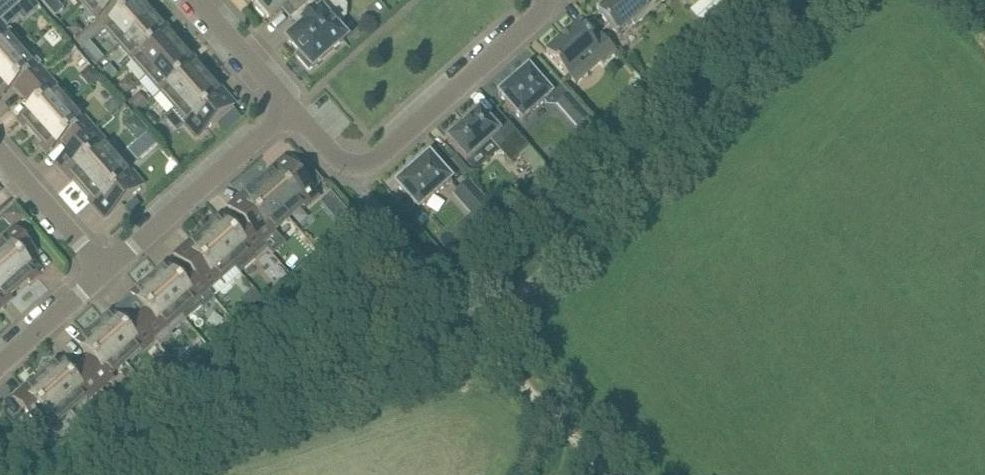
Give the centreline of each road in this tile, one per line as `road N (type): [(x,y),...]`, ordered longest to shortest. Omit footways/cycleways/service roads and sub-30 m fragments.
road 1 (unclassified): [(98,474),(426,361),(472,336),(842,0)]
road 2 (residential): [(289,112),(340,162),(364,166),(548,0)]
road 3 (residential): [(289,112),(105,272)]
road 4 (track): [(472,336),(607,474)]
road 5 (residential): [(105,272),(0,149)]
road 6 (residential): [(193,0),(289,112)]
road 7 (residential): [(105,272),(0,366)]

